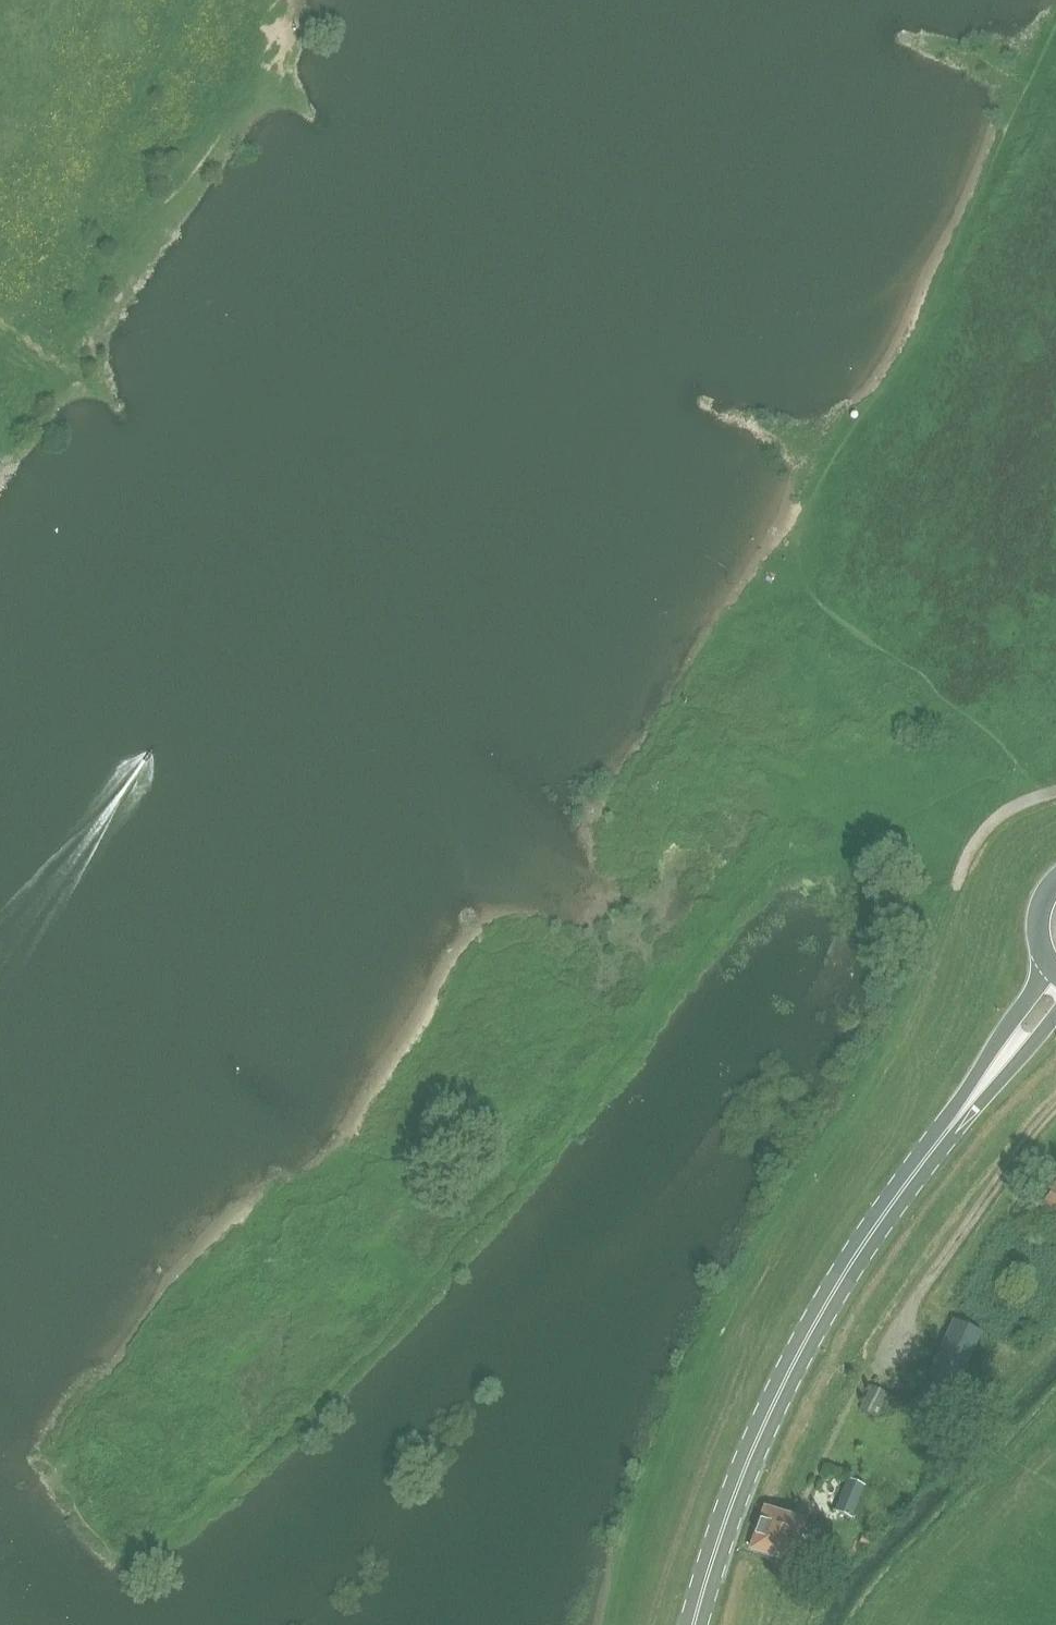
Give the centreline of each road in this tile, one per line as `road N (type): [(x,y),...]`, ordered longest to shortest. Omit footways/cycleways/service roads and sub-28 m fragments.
road 1 (track): [(956,890),(918,1003),(865,1105),(793,1200),(722,1328),(671,1445),(617,1624)]
road 2 (primary): [(693,1624),(741,1481),(800,1350),(881,1217),(1055,995)]

